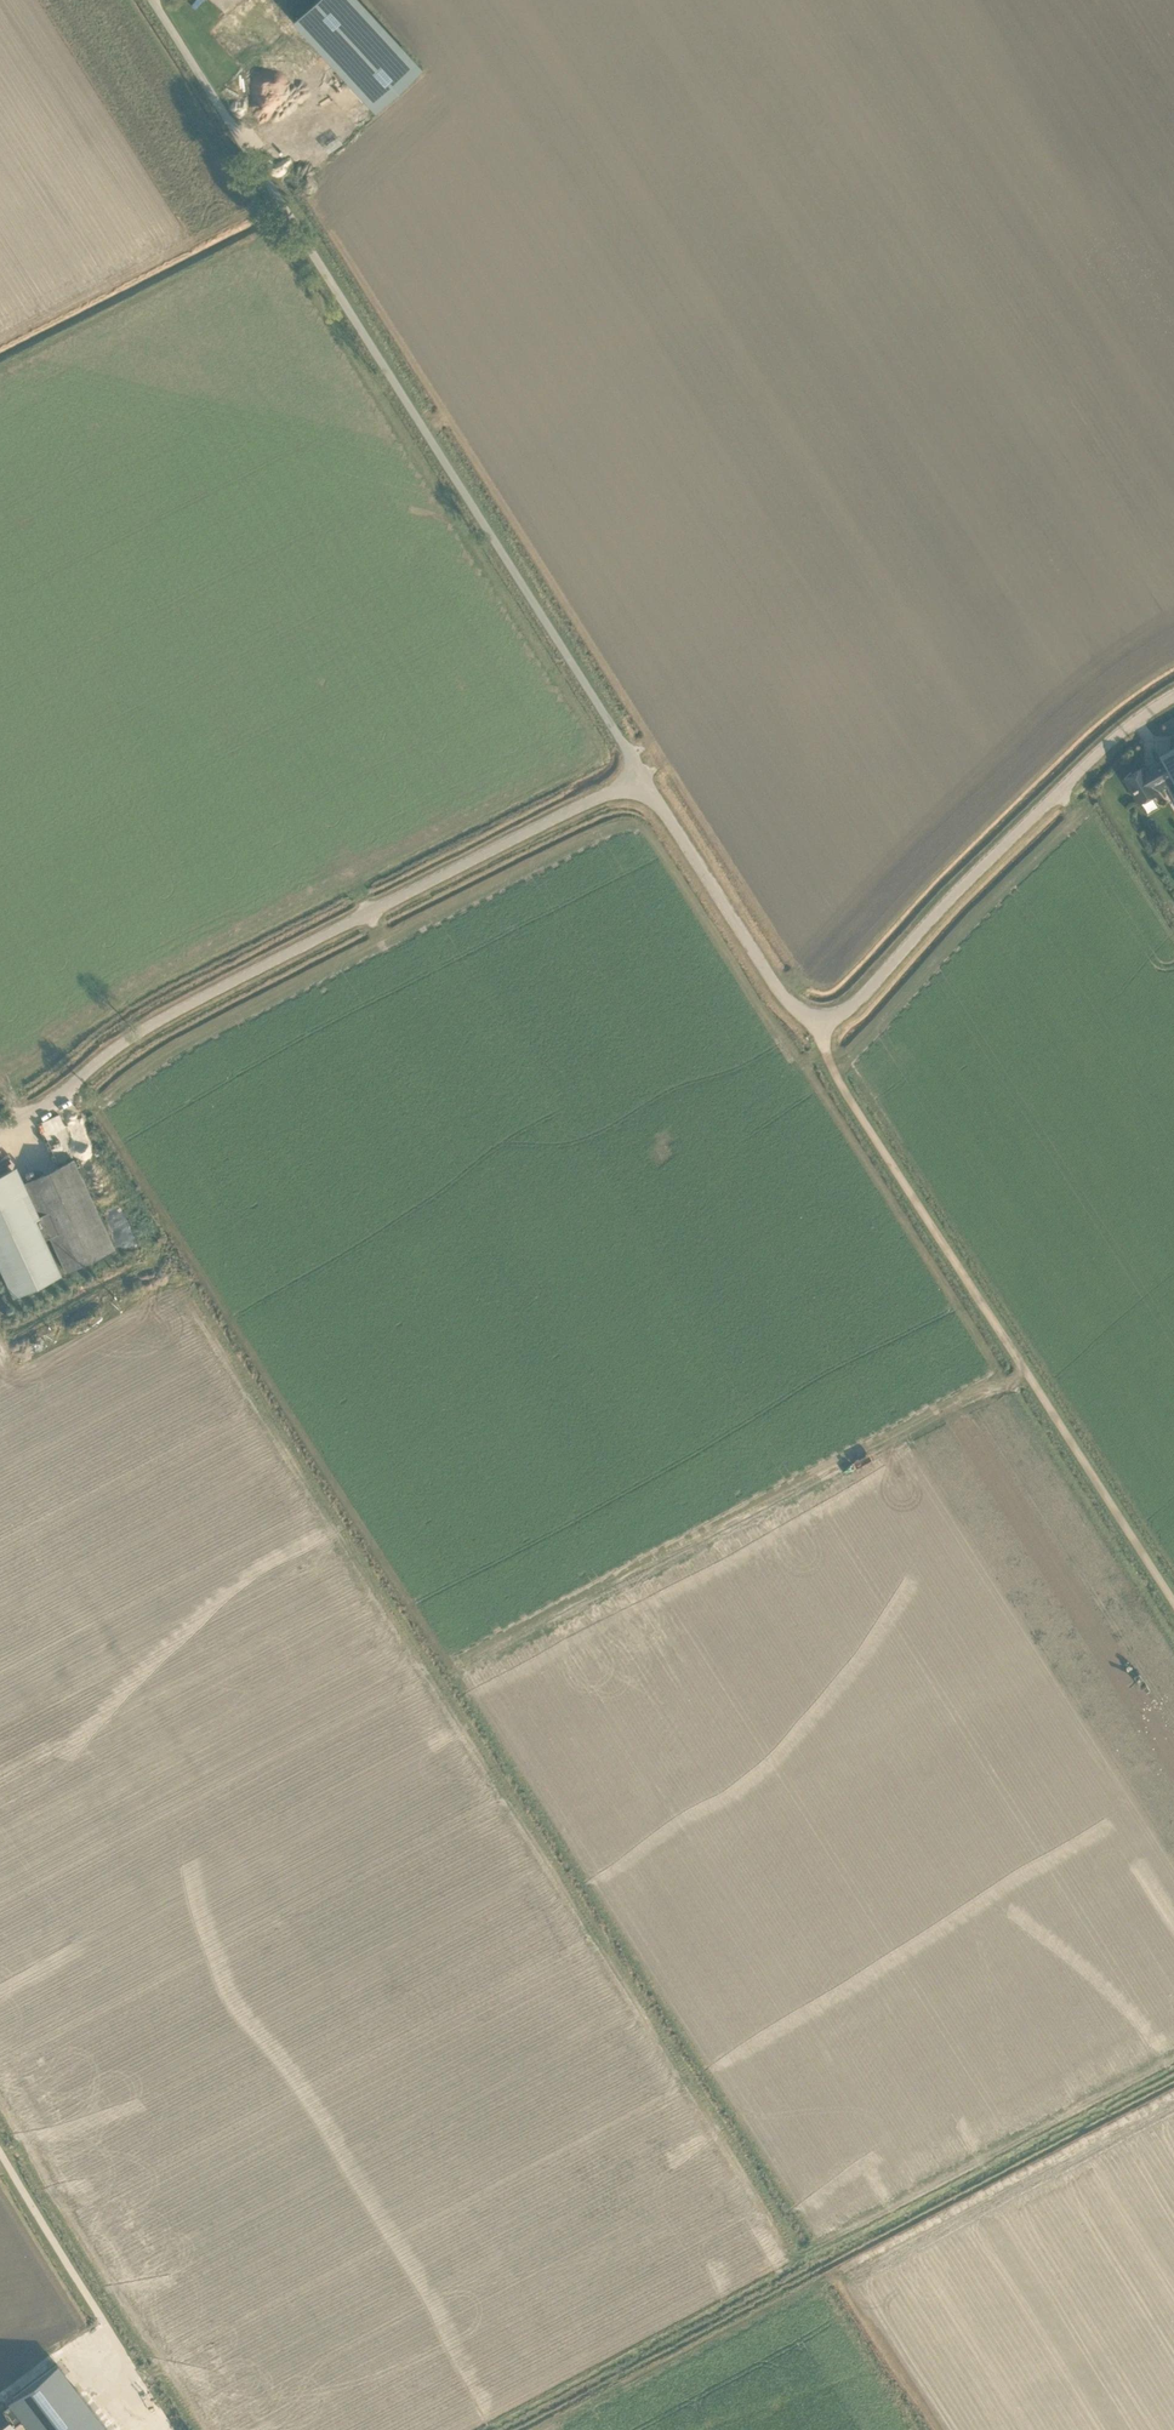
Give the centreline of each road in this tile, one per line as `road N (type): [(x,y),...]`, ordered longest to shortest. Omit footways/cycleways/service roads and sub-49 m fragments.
road 1 (unclassified): [(153,0),(640,776)]
road 2 (unclassified): [(0,1128),(166,1014),(640,776)]
road 3 (track): [(1173,1603),(830,1066),(819,1018)]
road 4 (unclassified): [(819,1018),(837,1017),(887,975),(1107,745),(1173,698)]
road 5 (unclassified): [(819,1018),(795,1011),(777,987),(640,776)]

